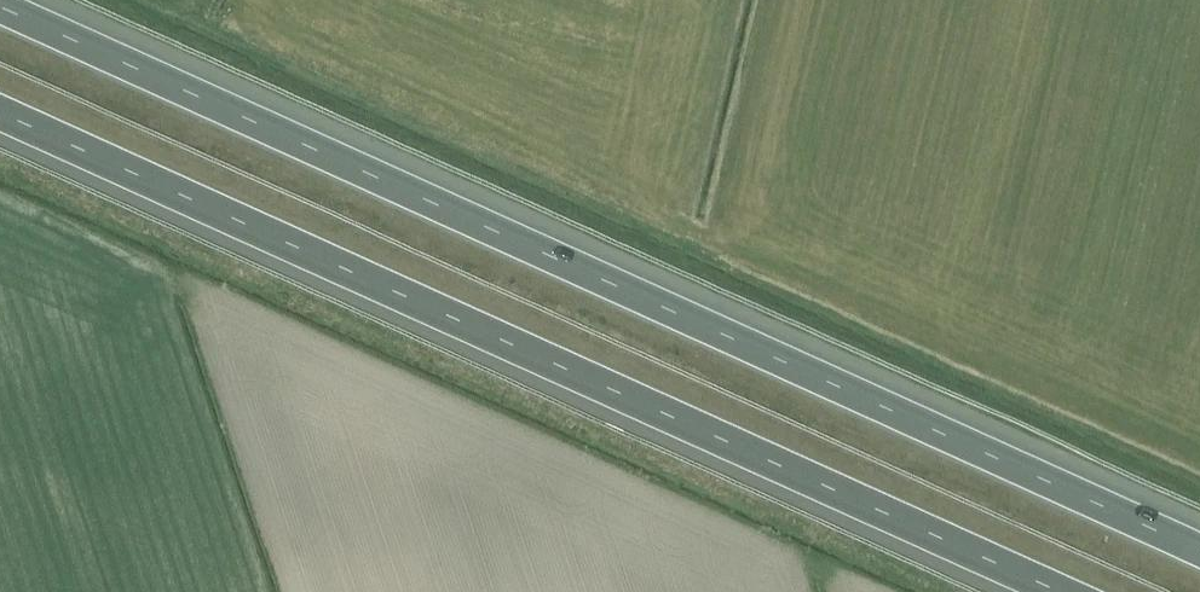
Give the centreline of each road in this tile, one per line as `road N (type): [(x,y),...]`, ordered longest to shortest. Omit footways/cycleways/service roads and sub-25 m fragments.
road 1 (motorway): [(1199,534),(13,0)]
road 2 (motorway): [(0,107),(1088,591)]

